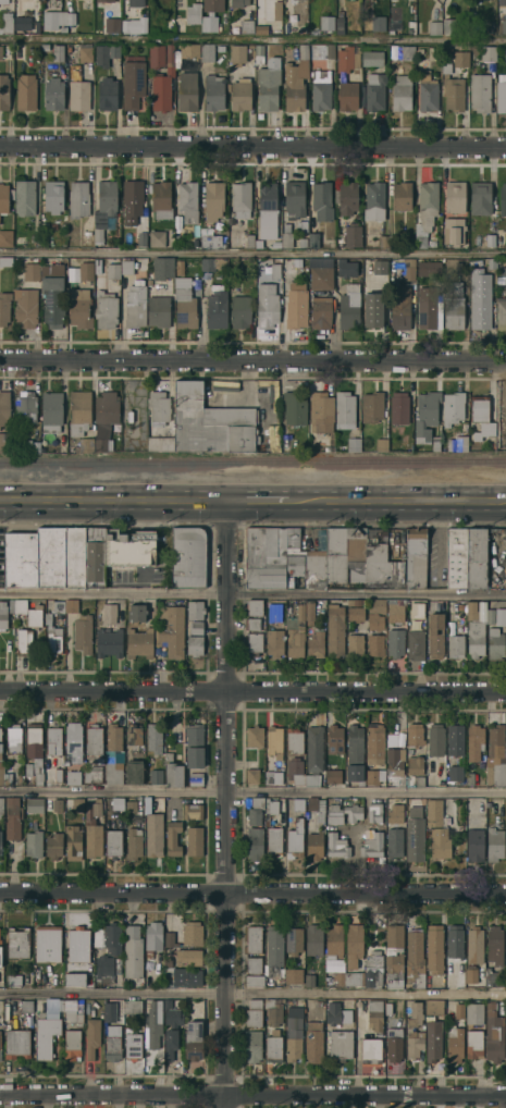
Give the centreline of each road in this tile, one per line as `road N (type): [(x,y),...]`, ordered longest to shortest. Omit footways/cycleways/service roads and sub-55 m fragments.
road 1 (residential): [(225,503),(224,1107)]
road 2 (residential): [(505,694),(0,701)]
road 3 (residential): [(505,359),(0,361)]
road 4 (residential): [(505,892),(0,890)]
road 5 (residential): [(505,146),(0,145)]
road 6 (residential): [(505,1096),(0,1096)]
road 7 (primary): [(225,503),(0,503)]
road 8 (primary): [(505,501),(287,503)]

